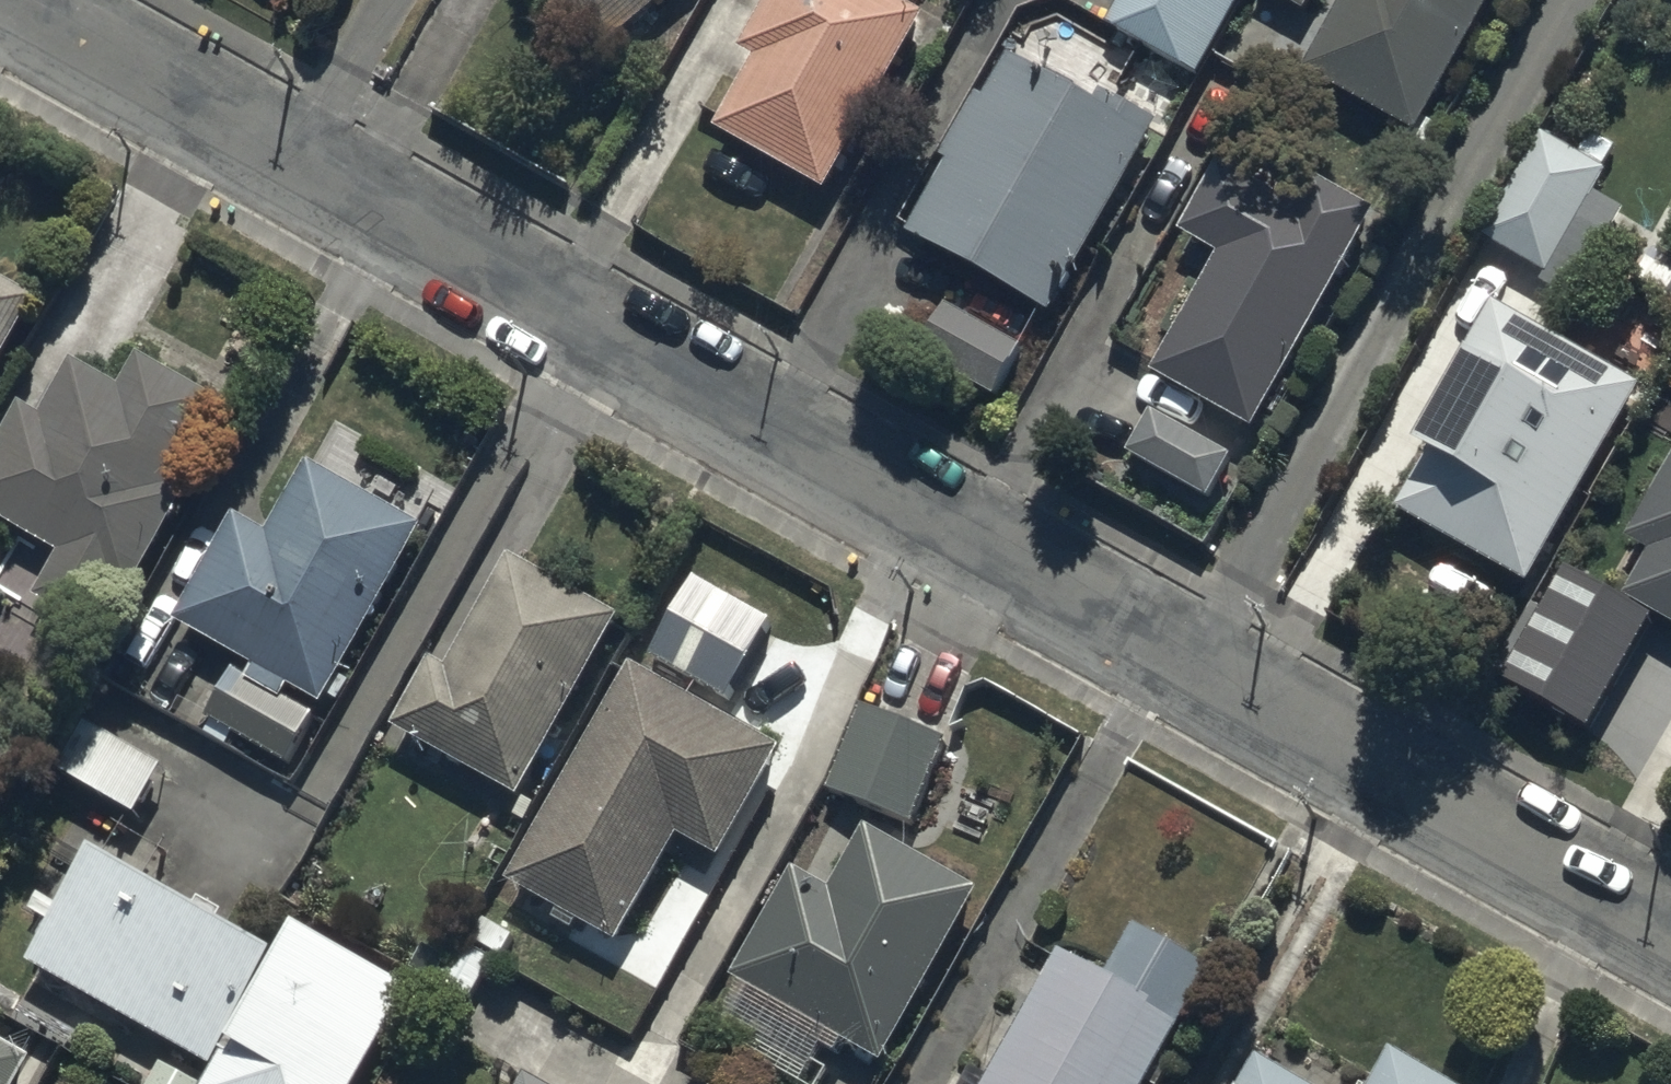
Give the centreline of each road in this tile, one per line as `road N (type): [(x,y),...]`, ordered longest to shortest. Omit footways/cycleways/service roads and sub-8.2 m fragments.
road 1 (residential): [(1670,936),(0,8)]

